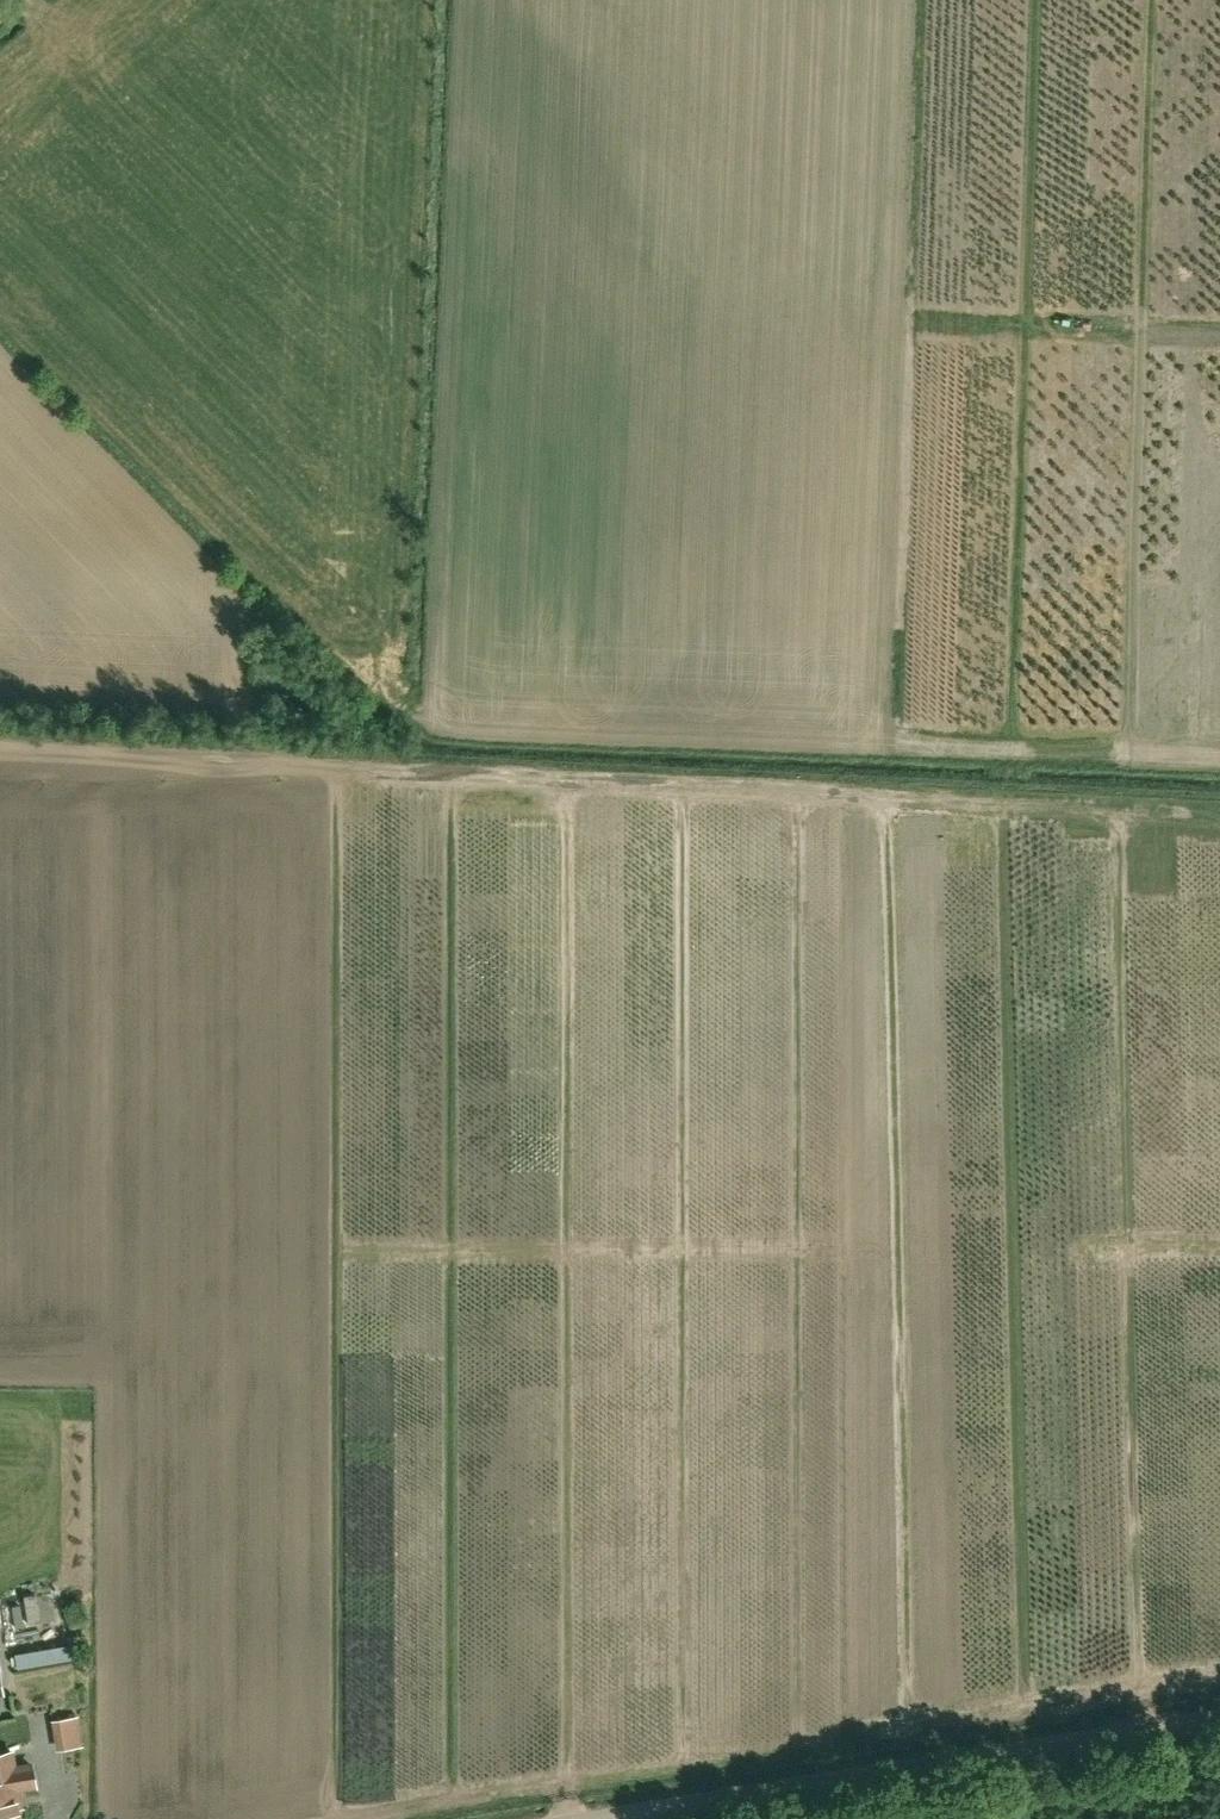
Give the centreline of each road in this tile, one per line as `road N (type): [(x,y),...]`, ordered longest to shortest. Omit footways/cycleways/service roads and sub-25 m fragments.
road 1 (unclassified): [(605,1818),(1219,1720)]

